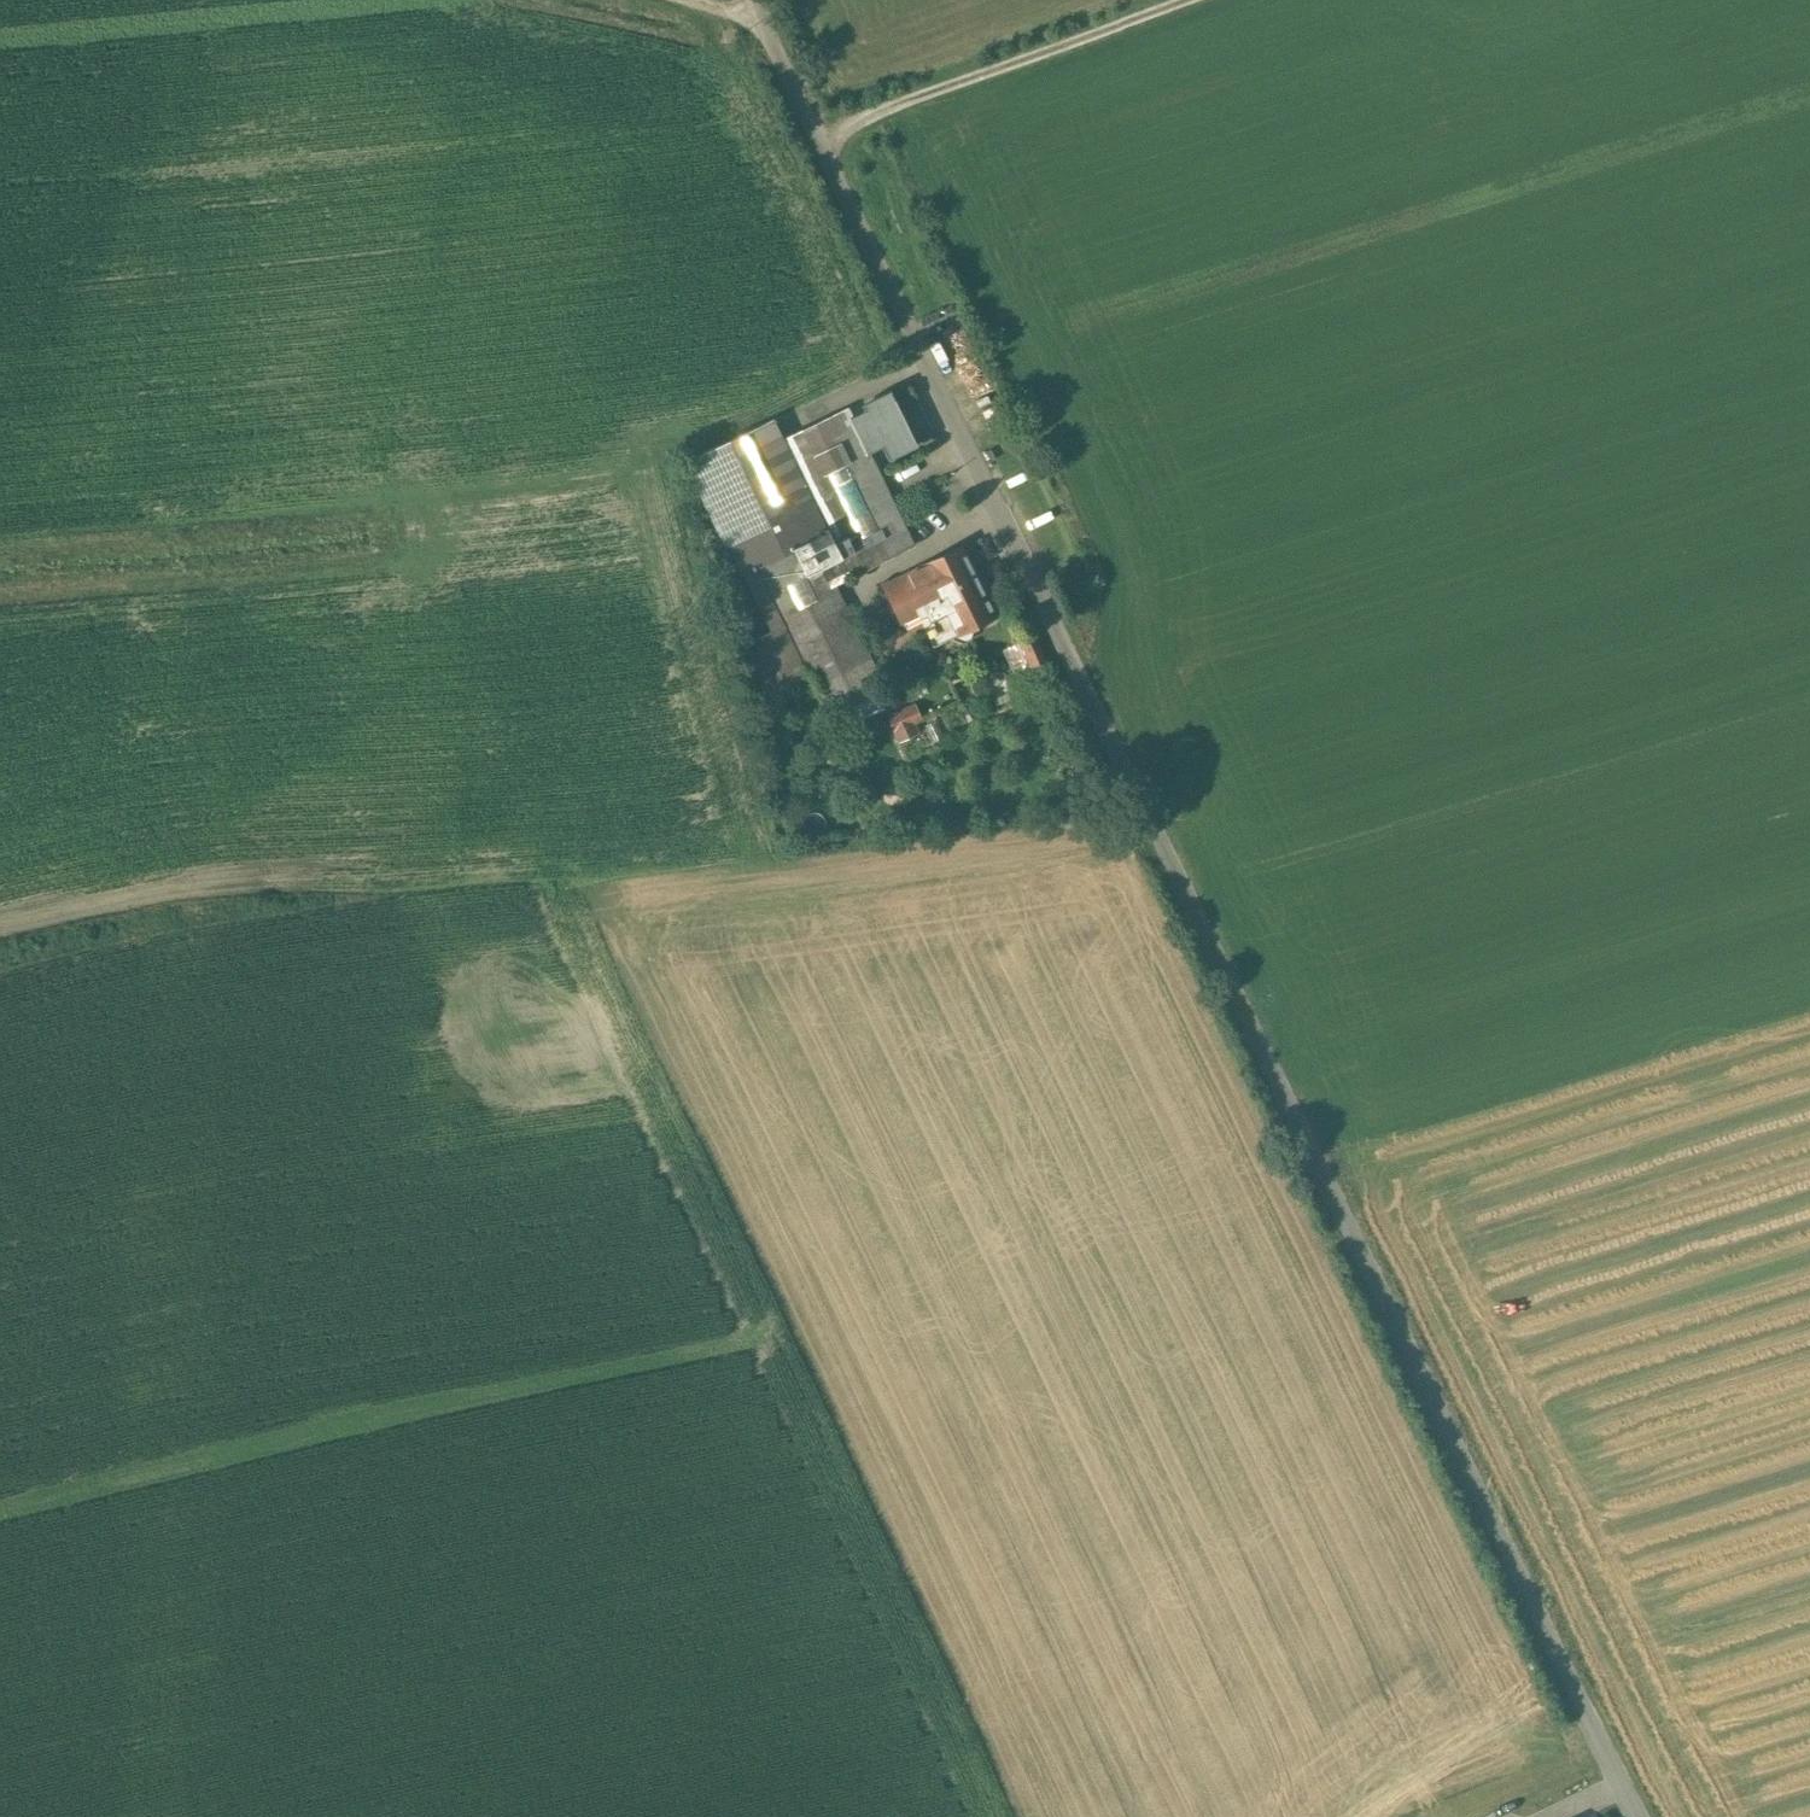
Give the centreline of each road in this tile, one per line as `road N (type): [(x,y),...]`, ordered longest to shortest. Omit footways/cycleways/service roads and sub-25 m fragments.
road 1 (unclassified): [(1649,1816),(766,0)]

